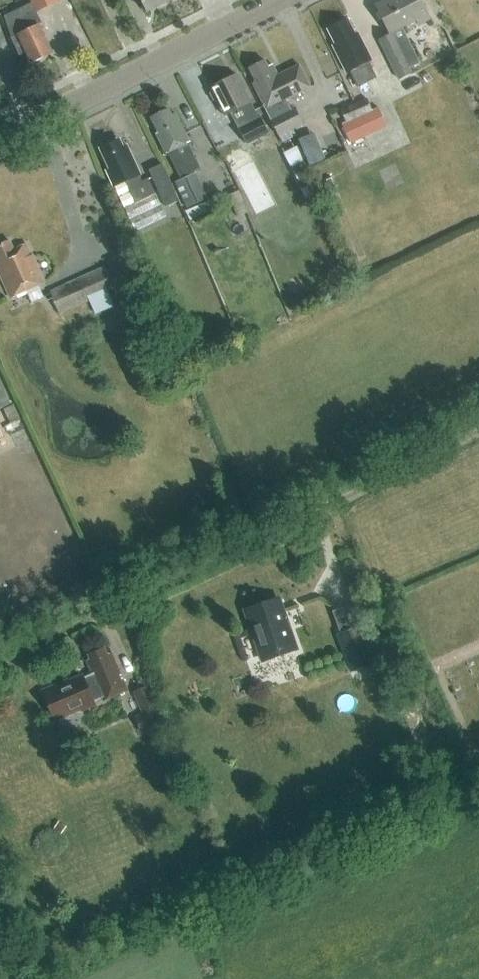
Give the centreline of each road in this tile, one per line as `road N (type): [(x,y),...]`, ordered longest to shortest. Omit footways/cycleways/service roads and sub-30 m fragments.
road 1 (unclassified): [(0,141),(282,0)]

